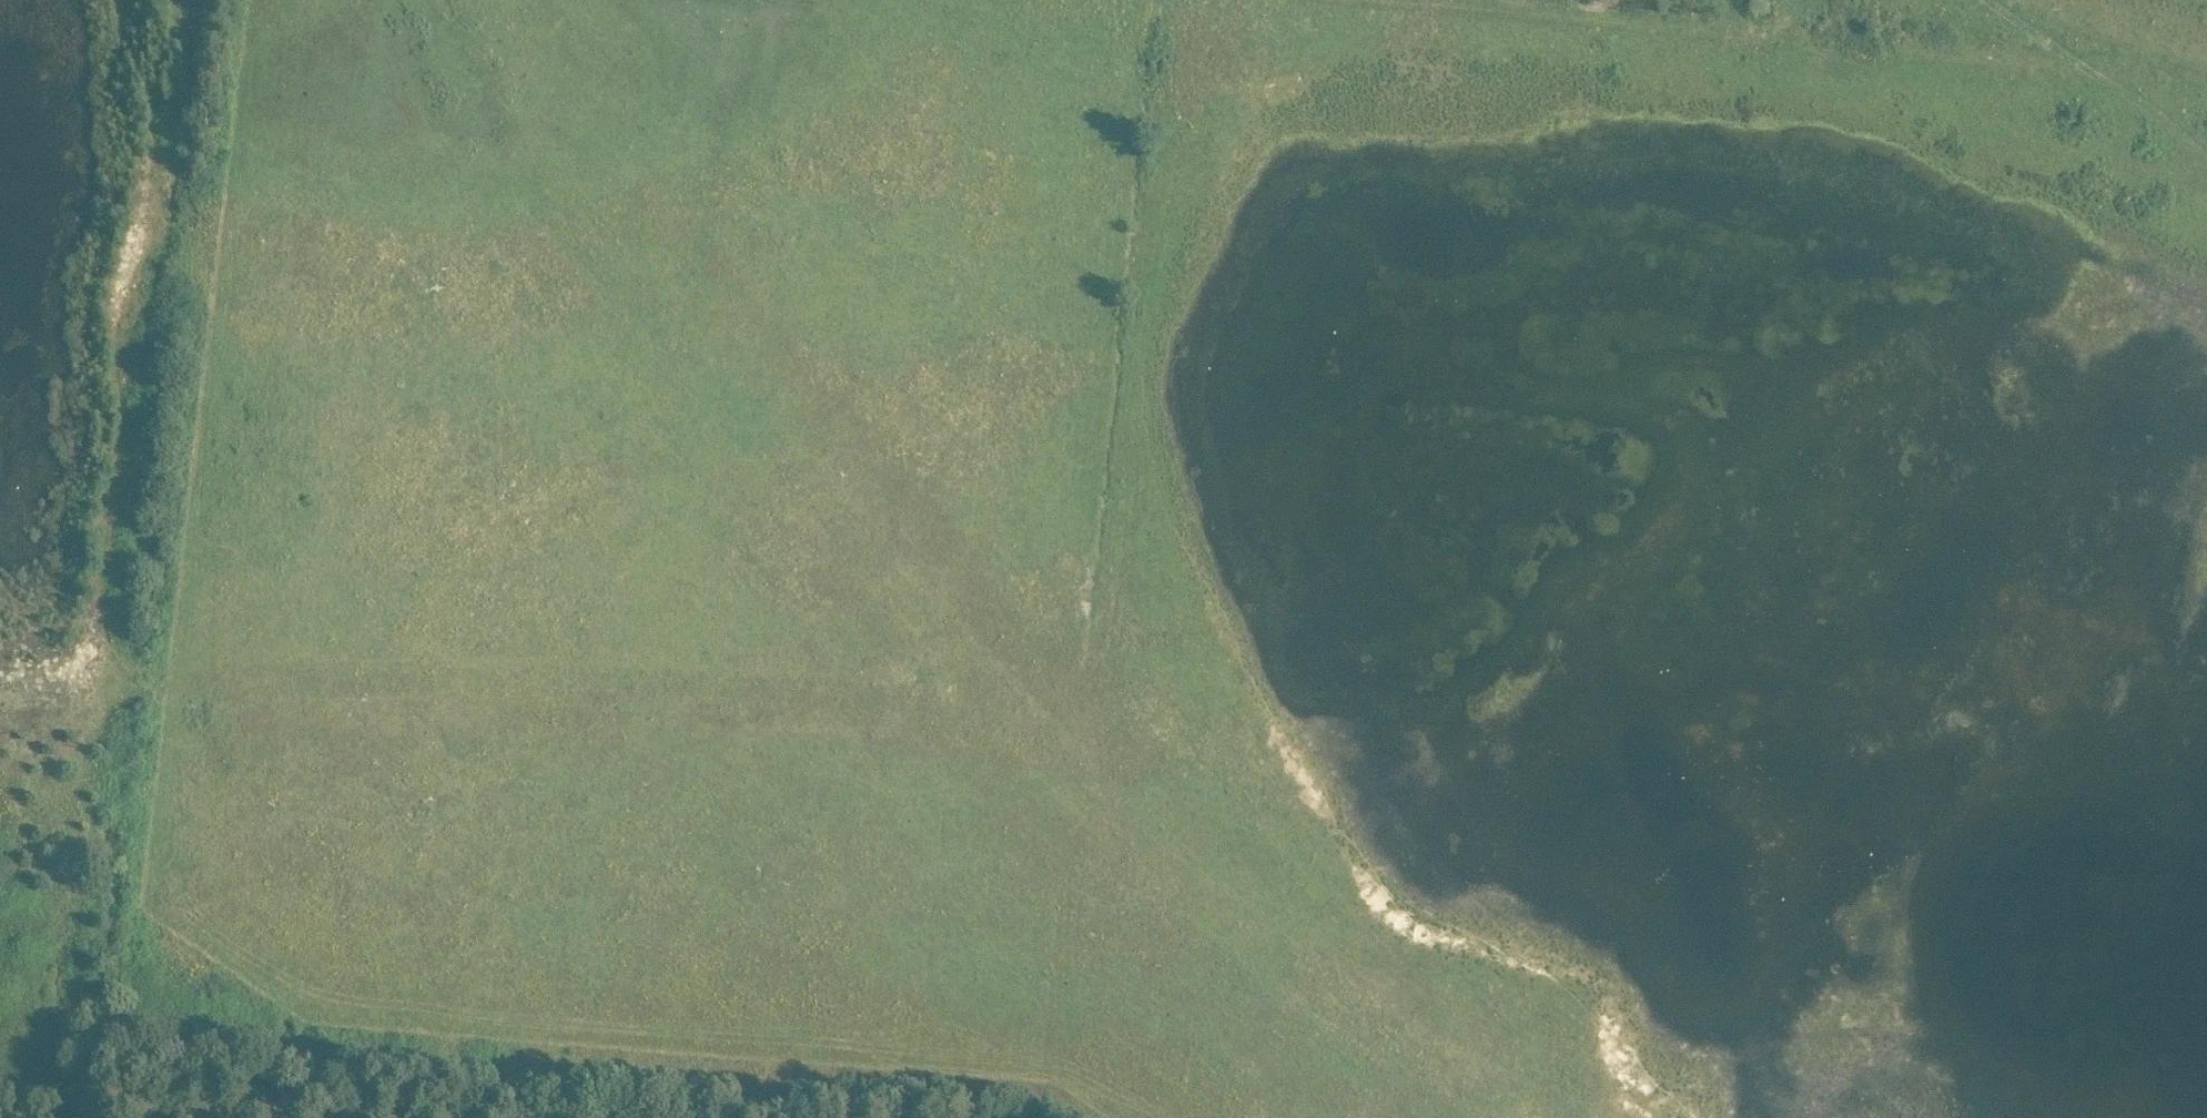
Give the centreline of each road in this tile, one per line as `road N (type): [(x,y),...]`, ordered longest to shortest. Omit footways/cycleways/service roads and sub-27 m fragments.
road 1 (track): [(1423,0),(1773,25)]

